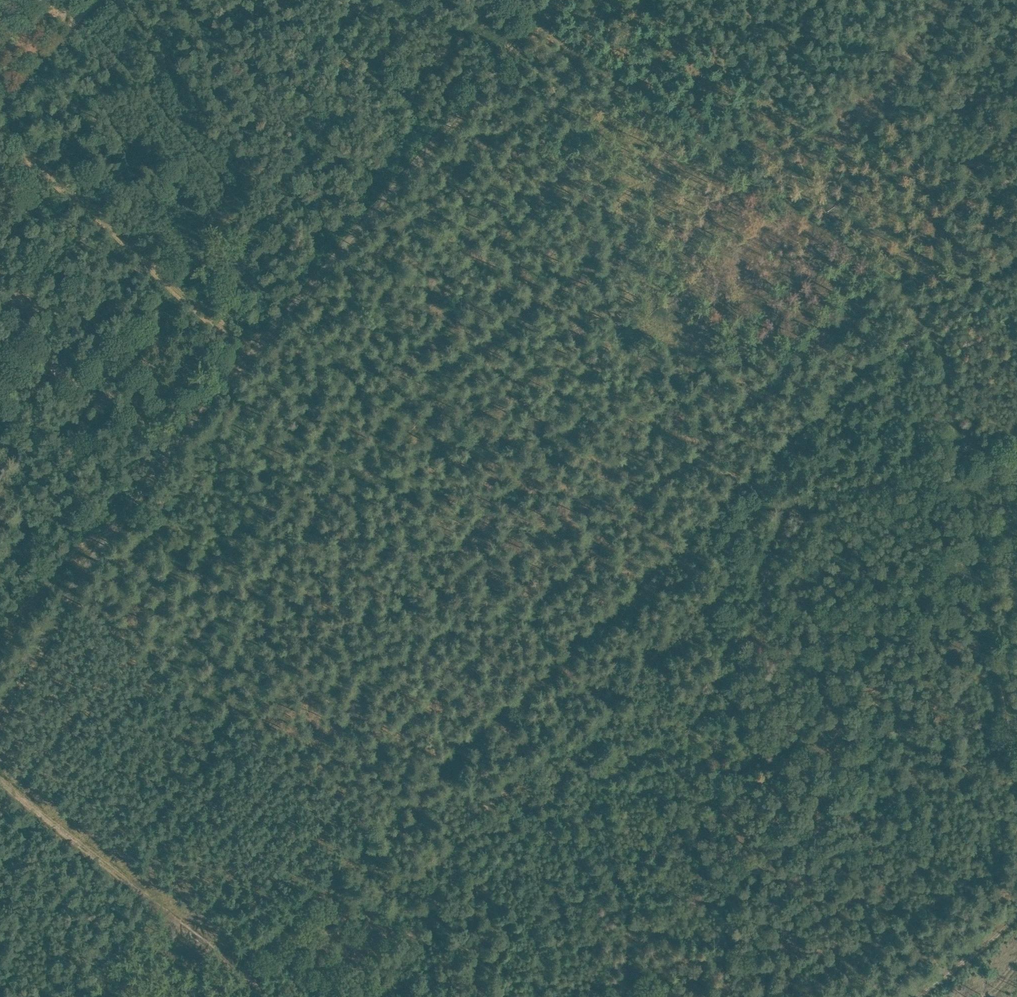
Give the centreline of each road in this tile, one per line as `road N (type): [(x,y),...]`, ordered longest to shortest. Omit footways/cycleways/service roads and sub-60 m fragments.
road 1 (track): [(268,996),(0,780)]
road 2 (track): [(92,0),(0,96)]
road 3 (track): [(0,643),(90,552)]

